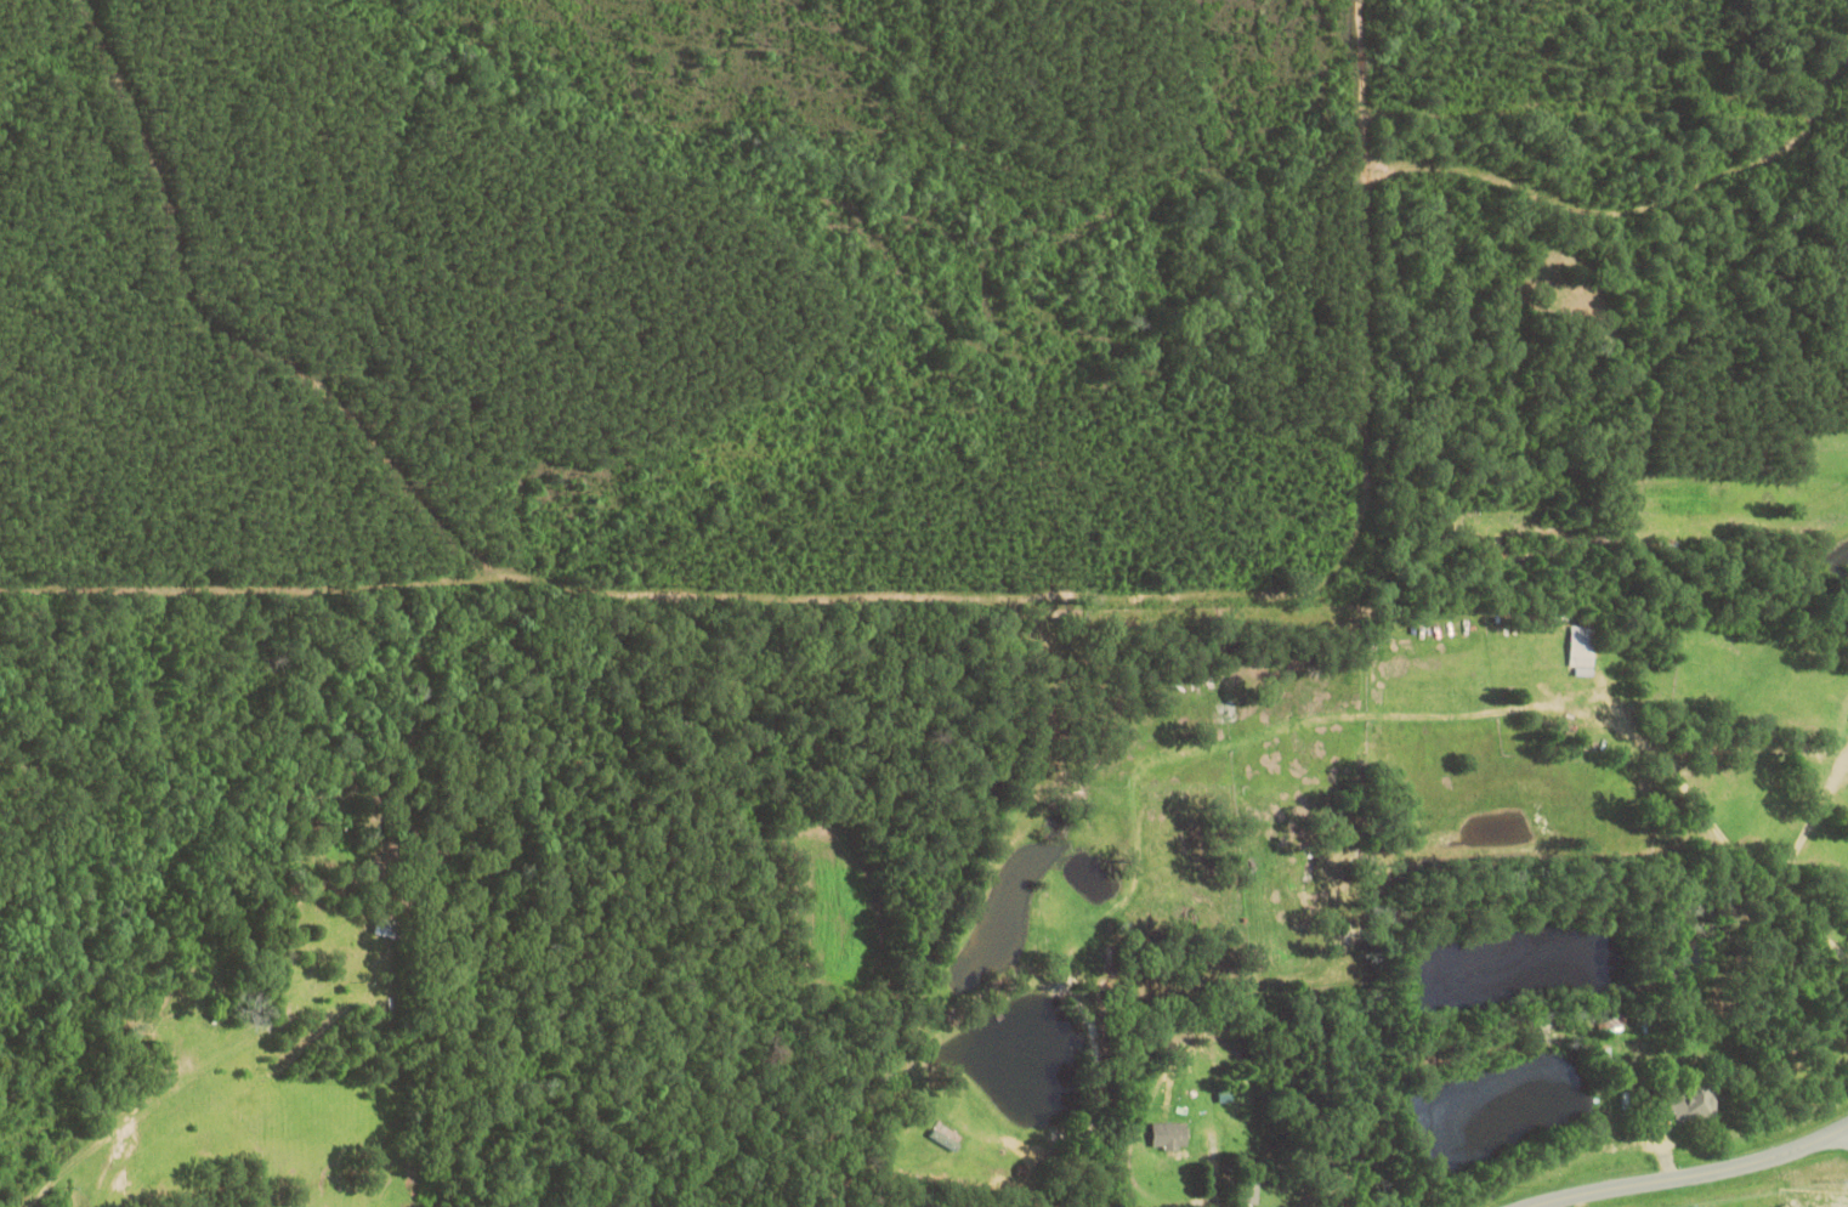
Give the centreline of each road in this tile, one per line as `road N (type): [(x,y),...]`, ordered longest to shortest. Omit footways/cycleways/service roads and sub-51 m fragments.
road 1 (tertiary): [(1516,1206),(1734,1166),(1847,1122)]

